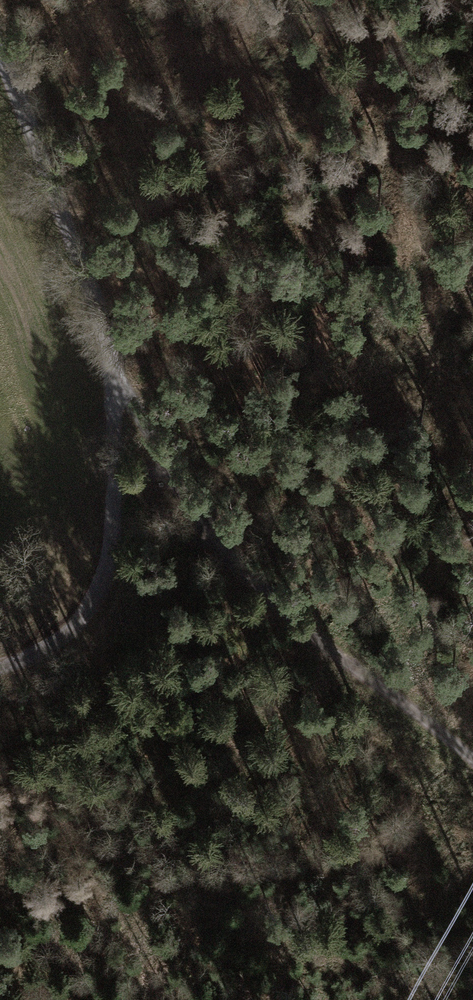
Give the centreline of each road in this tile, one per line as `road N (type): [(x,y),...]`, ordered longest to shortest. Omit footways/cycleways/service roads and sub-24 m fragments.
road 1 (track): [(0,51),(95,287),(114,381),(112,535),(102,584),(58,634),(0,663)]
road 2 (track): [(472,760),(235,555),(165,471),(136,405),(114,381)]

